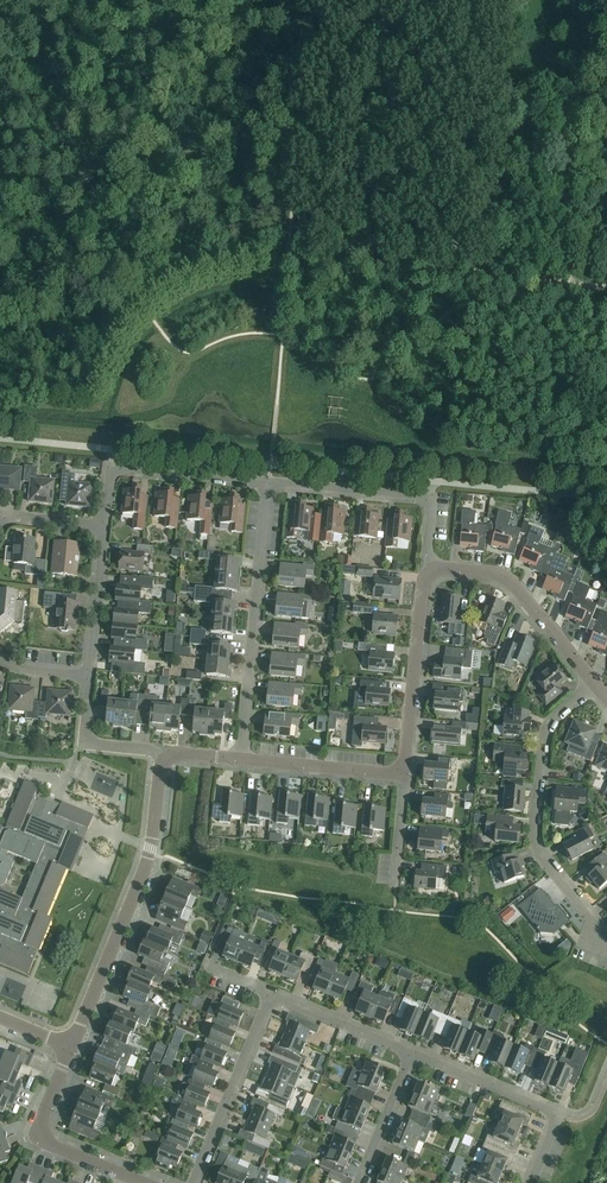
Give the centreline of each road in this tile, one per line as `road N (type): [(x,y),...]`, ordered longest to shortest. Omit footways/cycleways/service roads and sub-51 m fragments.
road 1 (residential): [(72,1051),(151,850),(164,760)]
road 2 (residential): [(602,946),(537,830),(540,727),(593,692)]
road 3 (residential): [(243,757),(267,489)]
road 4 (residential): [(267,489),(429,499),(425,579)]
road 5 (residential): [(527,1182),(554,1117),(408,1057)]
road 6 (residential): [(593,692),(495,572),(445,570),(425,579)]
road 7 (residential): [(103,527),(111,471),(267,489)]
road 8 (residential): [(191,1182),(270,995)]
road 9 (residential): [(143,1182),(49,1144),(43,1128),(72,1051)]
road 10 (residential): [(425,579),(406,773)]
road 11 (residential): [(406,773),(243,757)]
road 12 (residential): [(408,1057),(270,995)]
road 13 (residential): [(91,673),(103,527)]
road 14 (residential): [(164,760),(87,739),(91,673)]
road 15 (residential): [(354,1182),(408,1057)]

